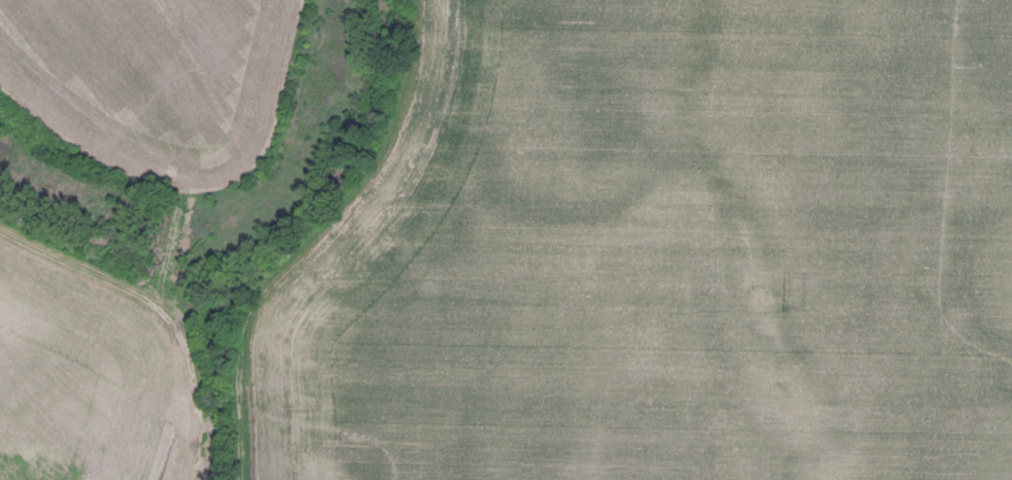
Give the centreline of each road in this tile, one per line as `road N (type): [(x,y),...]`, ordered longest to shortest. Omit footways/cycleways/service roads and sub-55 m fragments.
road 1 (residential): [(370,0),(365,98),(337,170),(238,303),(238,463),(218,479)]
road 2 (residential): [(119,479),(101,330),(0,252)]

